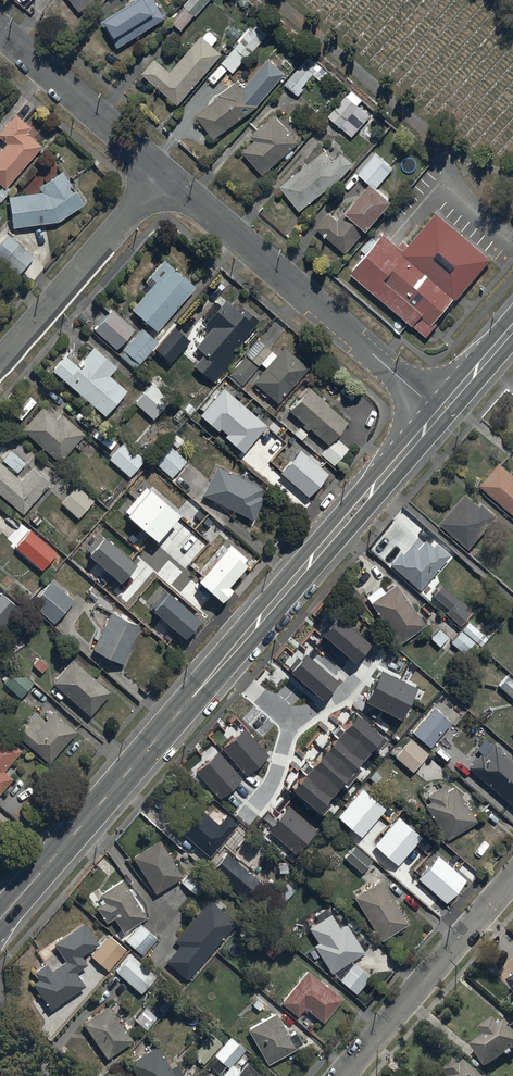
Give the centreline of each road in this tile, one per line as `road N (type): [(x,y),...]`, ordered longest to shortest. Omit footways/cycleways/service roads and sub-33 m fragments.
road 1 (secondary): [(0,920),(441,414)]
road 2 (residential): [(166,178),(441,414)]
road 3 (residential): [(341,1075),(512,878)]
road 4 (residential): [(0,366),(166,178)]
road 5 (residential): [(0,34),(166,178)]

